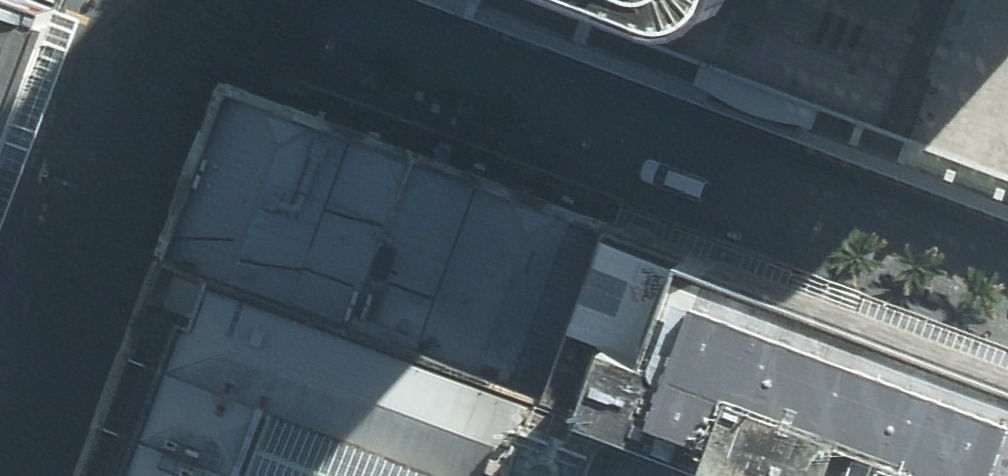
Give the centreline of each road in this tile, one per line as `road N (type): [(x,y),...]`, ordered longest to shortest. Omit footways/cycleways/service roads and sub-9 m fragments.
road 1 (residential): [(1007,285),(278,0)]
road 2 (residential): [(0,435),(171,0)]

